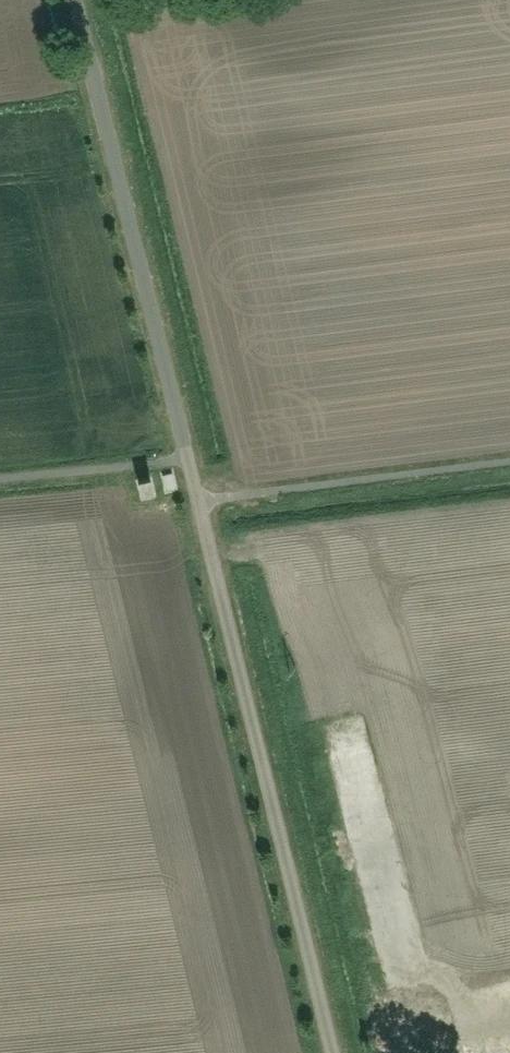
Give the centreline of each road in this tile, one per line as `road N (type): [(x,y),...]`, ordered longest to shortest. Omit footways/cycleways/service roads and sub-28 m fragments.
road 1 (unclassified): [(78,0),(331,1052)]

